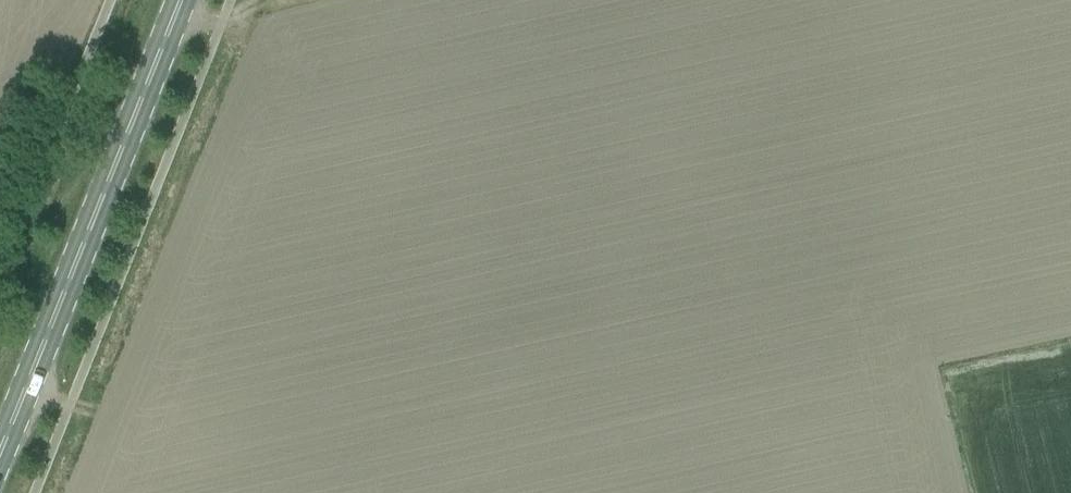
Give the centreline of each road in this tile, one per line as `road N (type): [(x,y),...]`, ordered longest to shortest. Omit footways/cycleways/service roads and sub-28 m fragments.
road 1 (primary): [(0,451),(181,0)]

